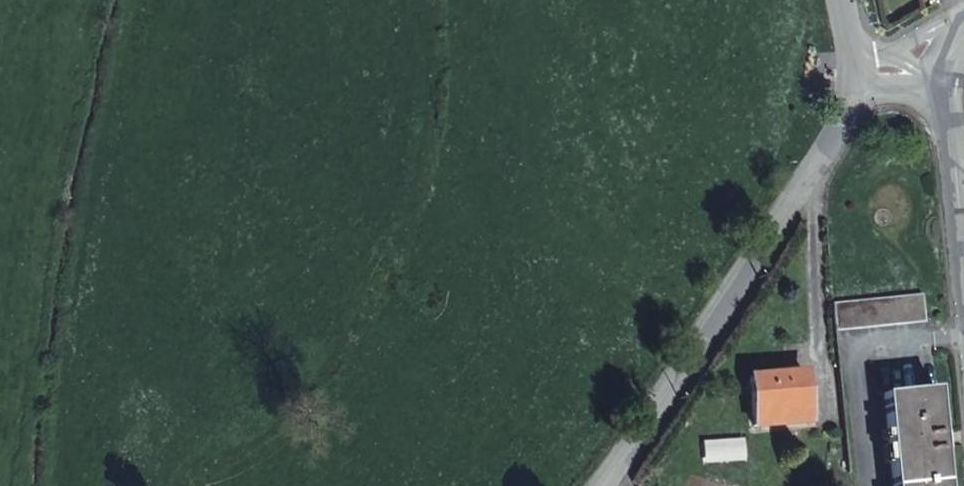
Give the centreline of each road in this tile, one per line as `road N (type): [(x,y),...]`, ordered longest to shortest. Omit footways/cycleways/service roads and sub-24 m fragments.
road 1 (residential): [(882,70),(601,485)]
road 2 (residential): [(938,31),(963,272)]

